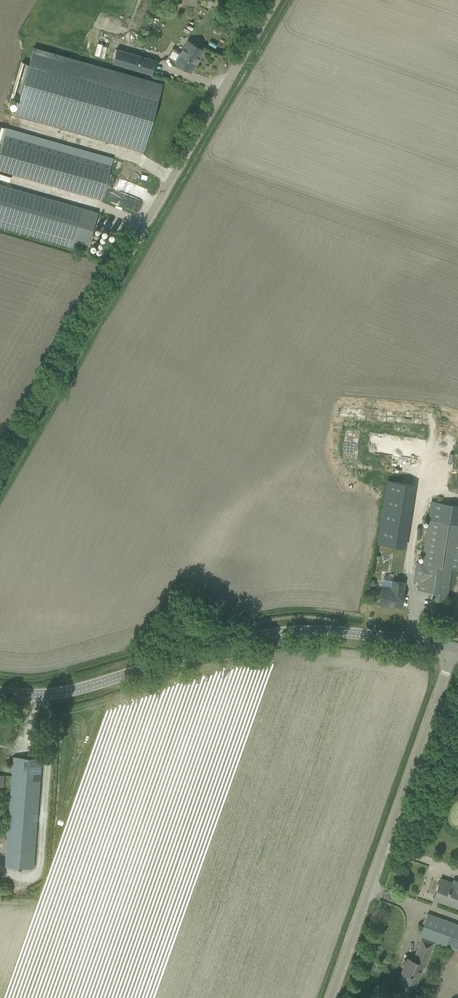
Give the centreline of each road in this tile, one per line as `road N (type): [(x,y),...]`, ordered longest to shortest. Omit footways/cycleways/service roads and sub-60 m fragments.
road 1 (unclassified): [(0,470),(272,0)]
road 2 (tertiary): [(0,696),(51,696),(296,633),(451,655)]
road 3 (unclassified): [(327,997),(451,655)]

